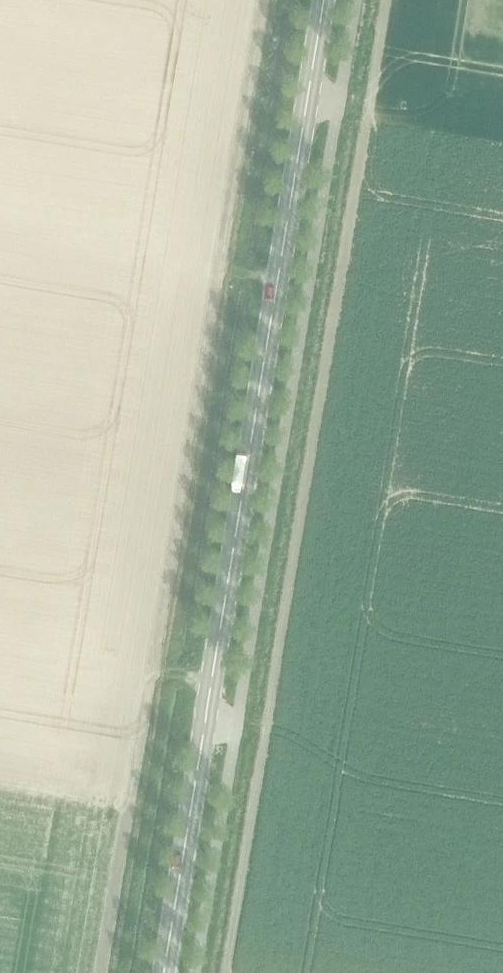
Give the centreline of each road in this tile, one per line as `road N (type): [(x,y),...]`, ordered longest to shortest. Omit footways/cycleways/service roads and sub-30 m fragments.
road 1 (track): [(103,972),(266,0)]
road 2 (tertiary): [(163,972),(325,0)]

